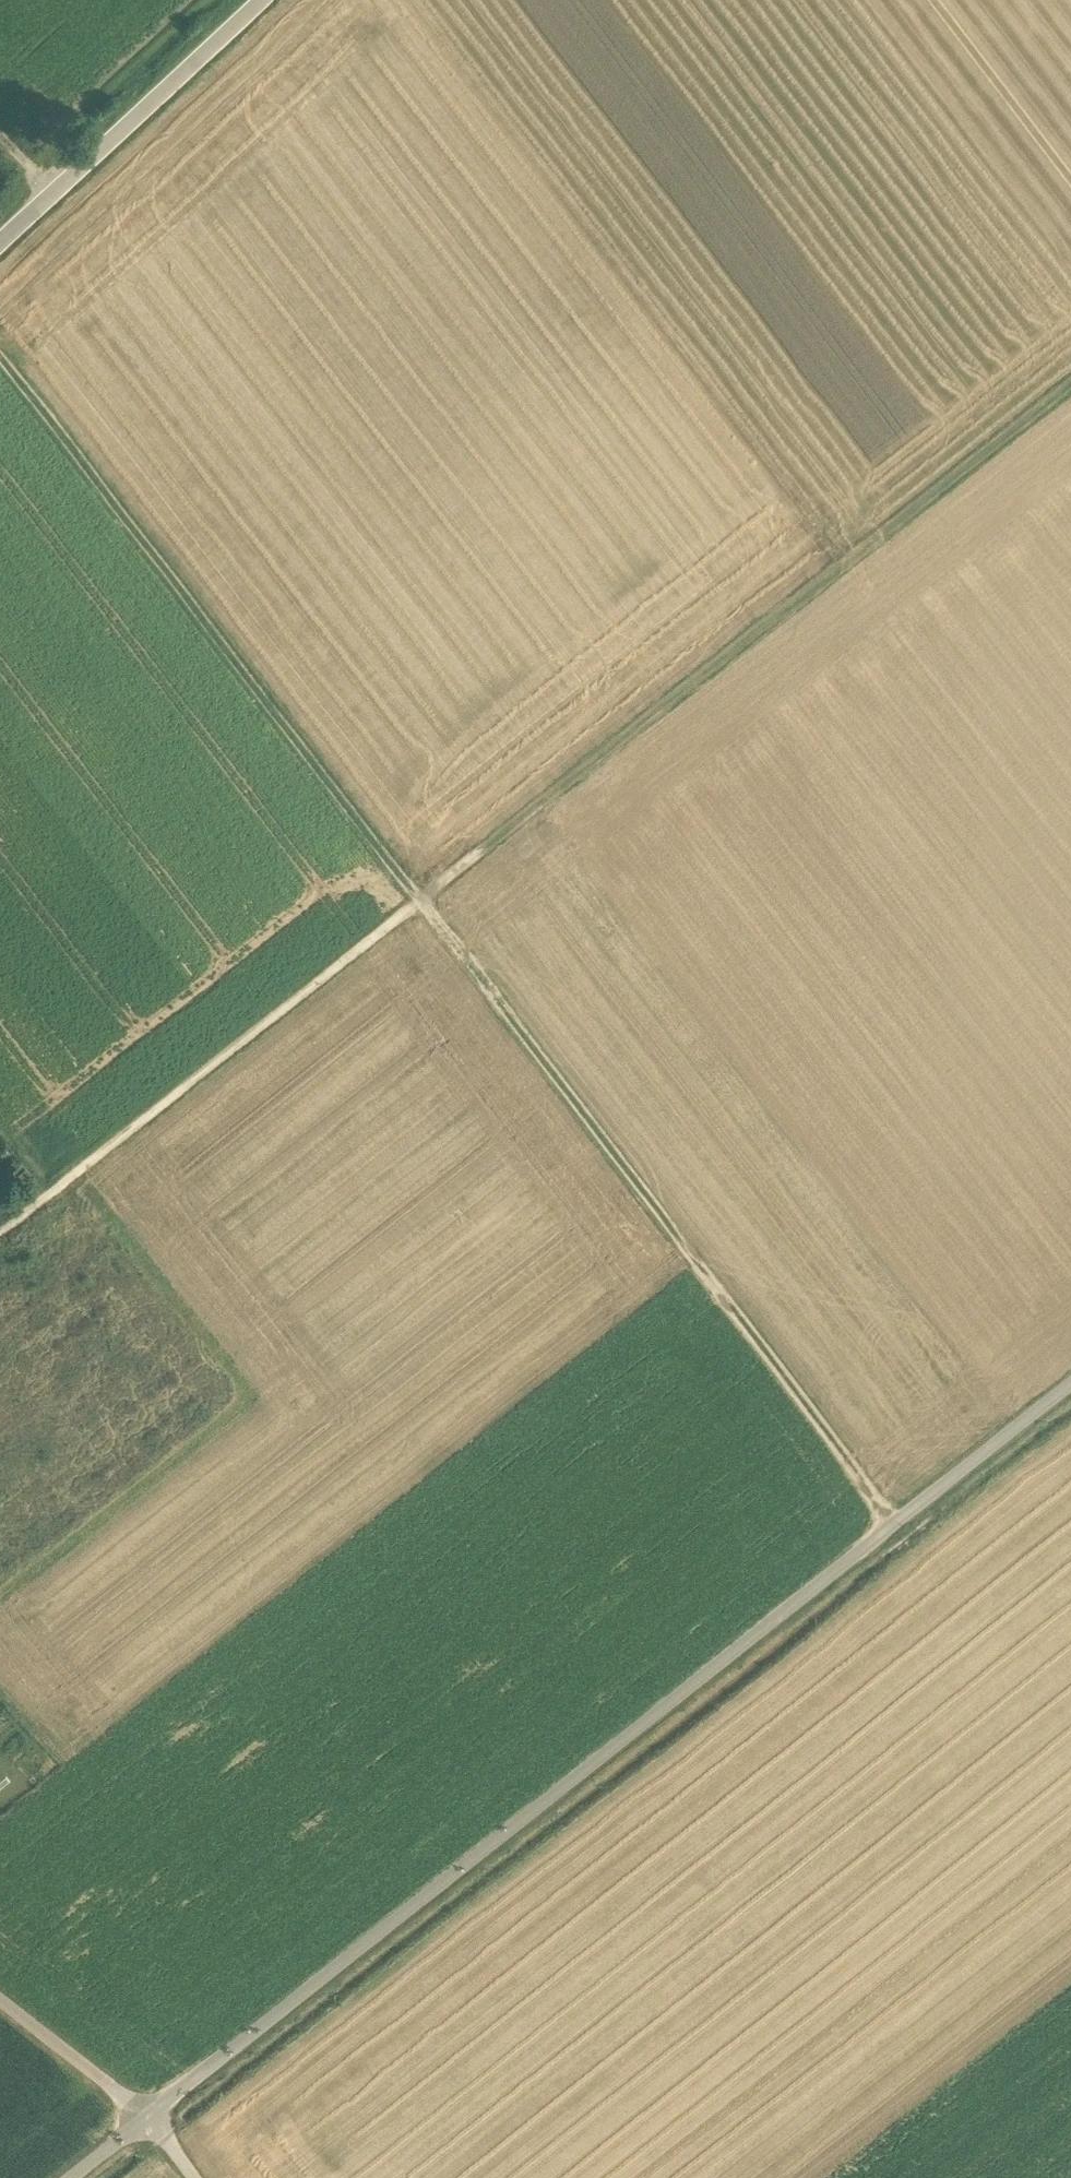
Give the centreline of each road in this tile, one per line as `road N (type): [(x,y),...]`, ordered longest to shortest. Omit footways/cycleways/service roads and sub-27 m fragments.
road 1 (track): [(0,353),(896,1520)]
road 2 (track): [(0,1232),(1070,384)]
road 3 (track): [(1070,1385),(150,2119)]
road 4 (unclassified): [(0,243),(263,0)]
road 5 (track): [(0,1998),(150,2119)]

